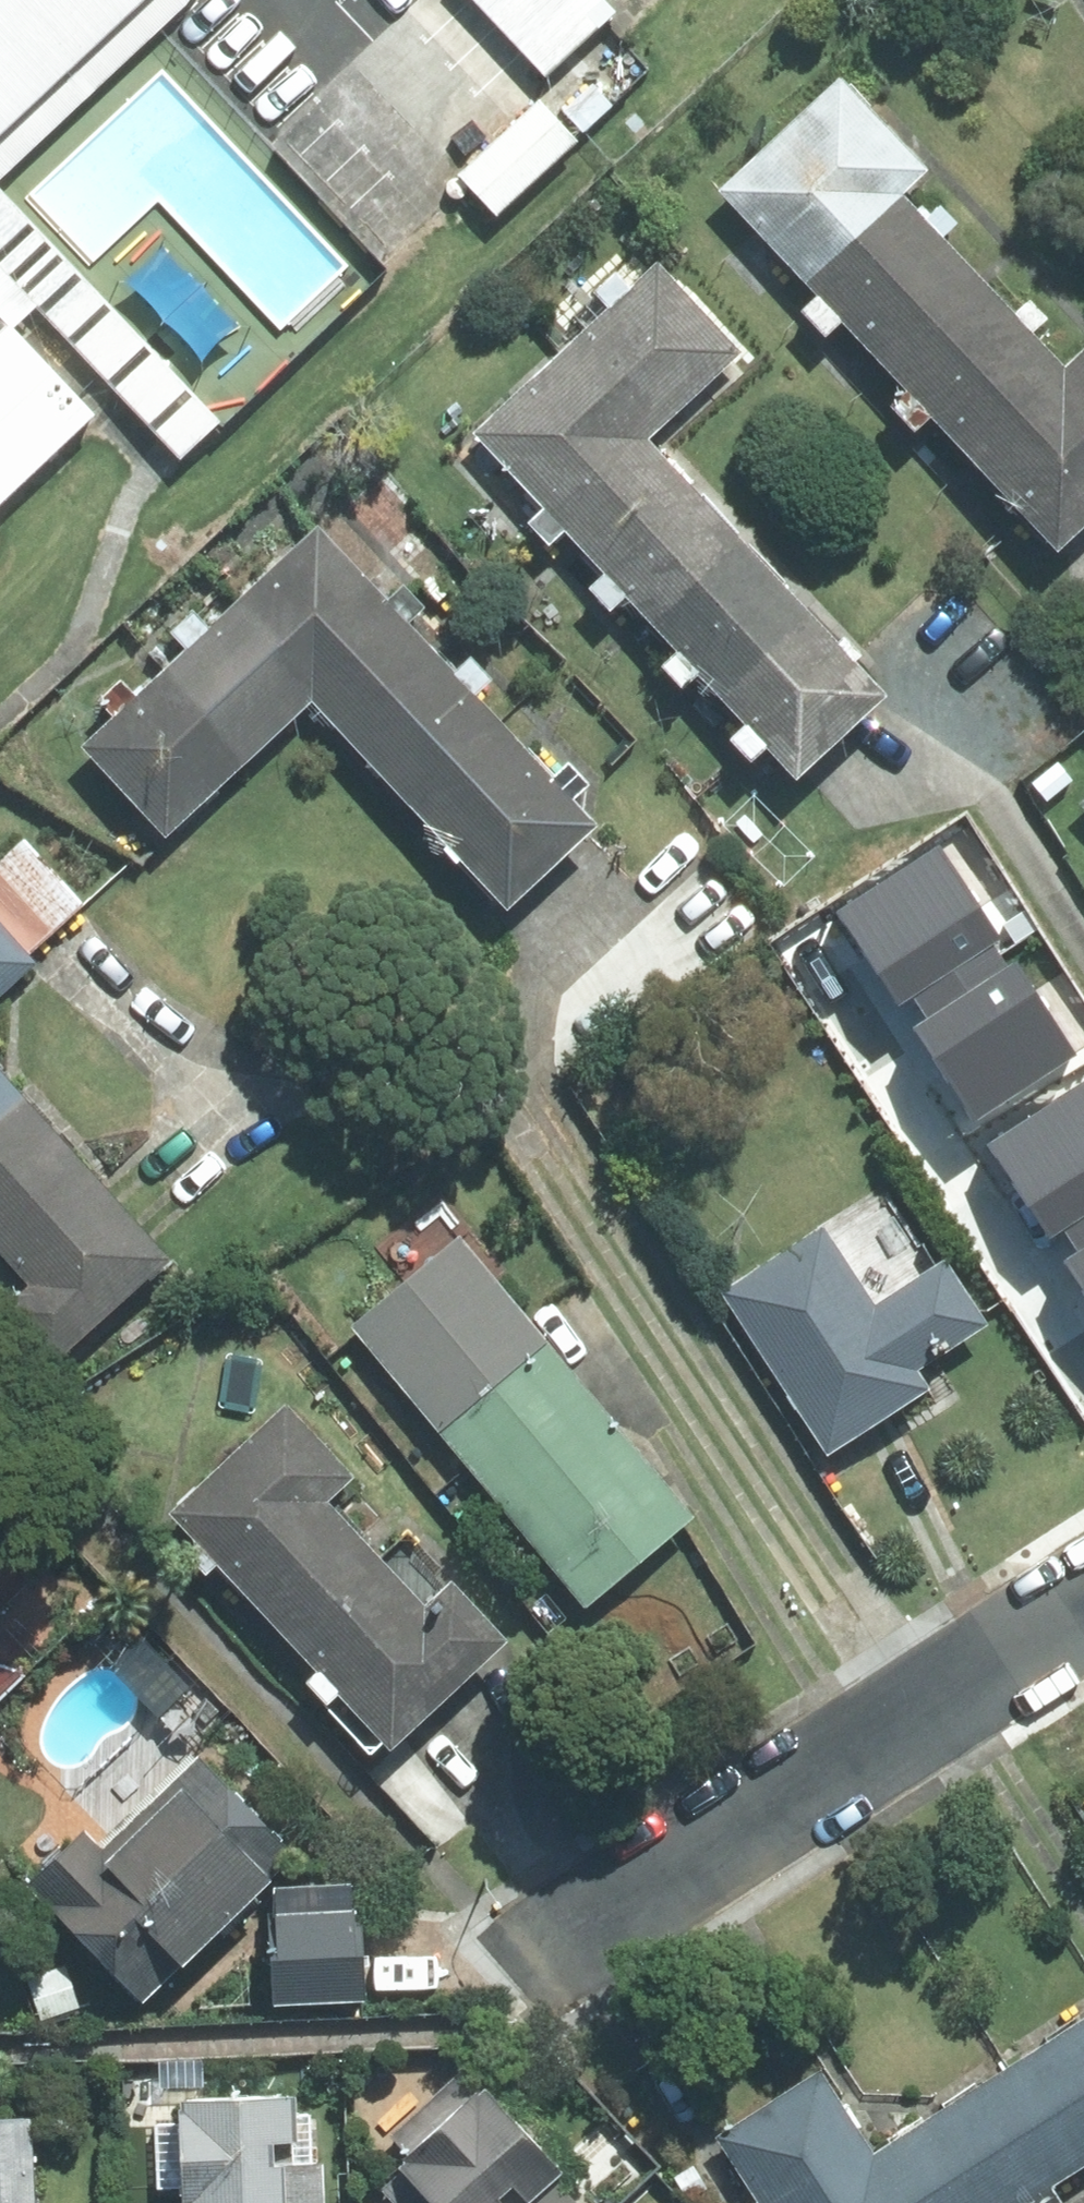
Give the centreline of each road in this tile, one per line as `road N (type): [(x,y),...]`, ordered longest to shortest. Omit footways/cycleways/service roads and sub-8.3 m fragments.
road 1 (residential): [(574,1942),(1083,1607)]

